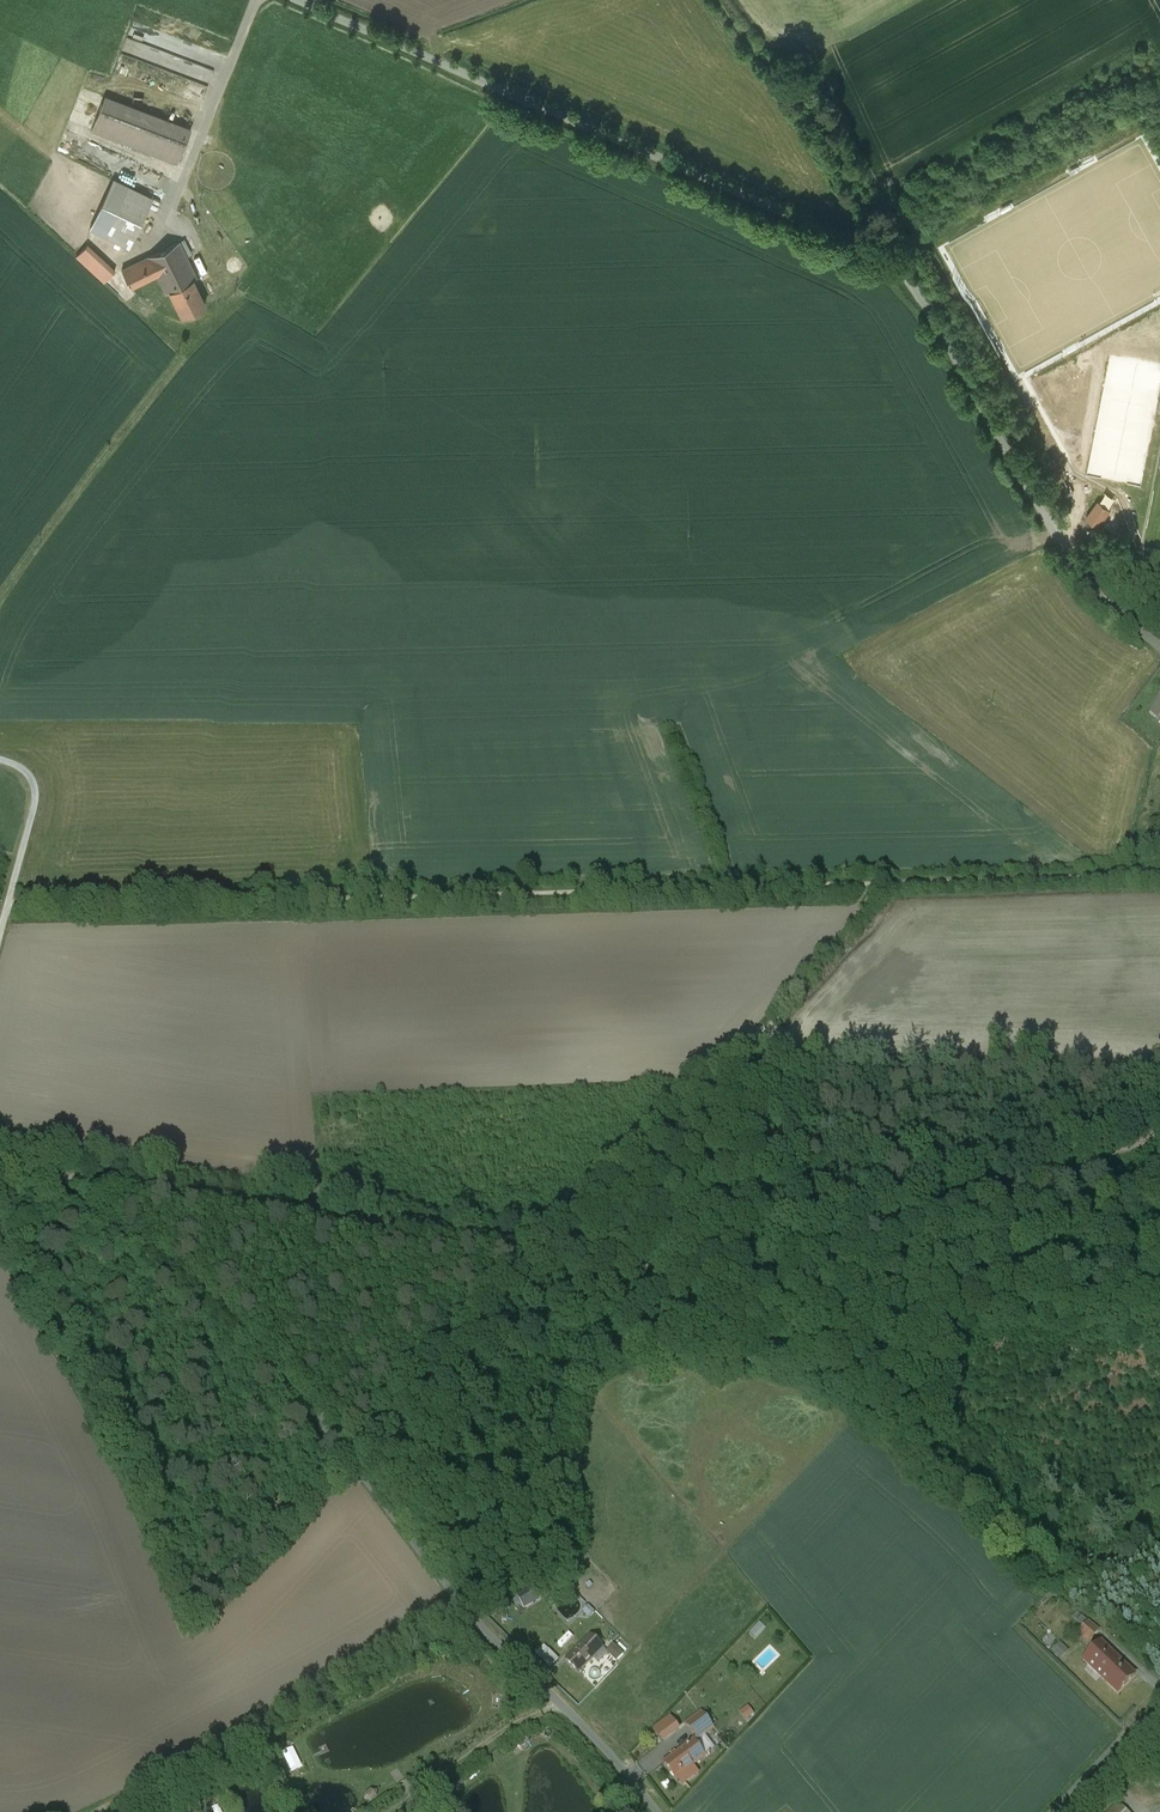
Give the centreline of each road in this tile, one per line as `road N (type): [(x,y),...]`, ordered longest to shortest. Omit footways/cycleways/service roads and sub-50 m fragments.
road 1 (track): [(6,909),(1159,877)]
road 2 (track): [(1159,1133),(740,1286),(76,1178),(42,1183)]
road 3 (unclassified): [(305,0),(889,253),(914,284),(1087,584),(1159,647)]
road 4 (unclassified): [(0,1169),(77,1203),(249,1334),(467,1609),(656,1811)]
road 5 (track): [(889,253),(807,91),(746,35),(721,0)]
road 6 (track): [(6,909),(36,797),(31,780),(0,764)]
road 7 (unclassified): [(1067,1811),(1159,1712)]

